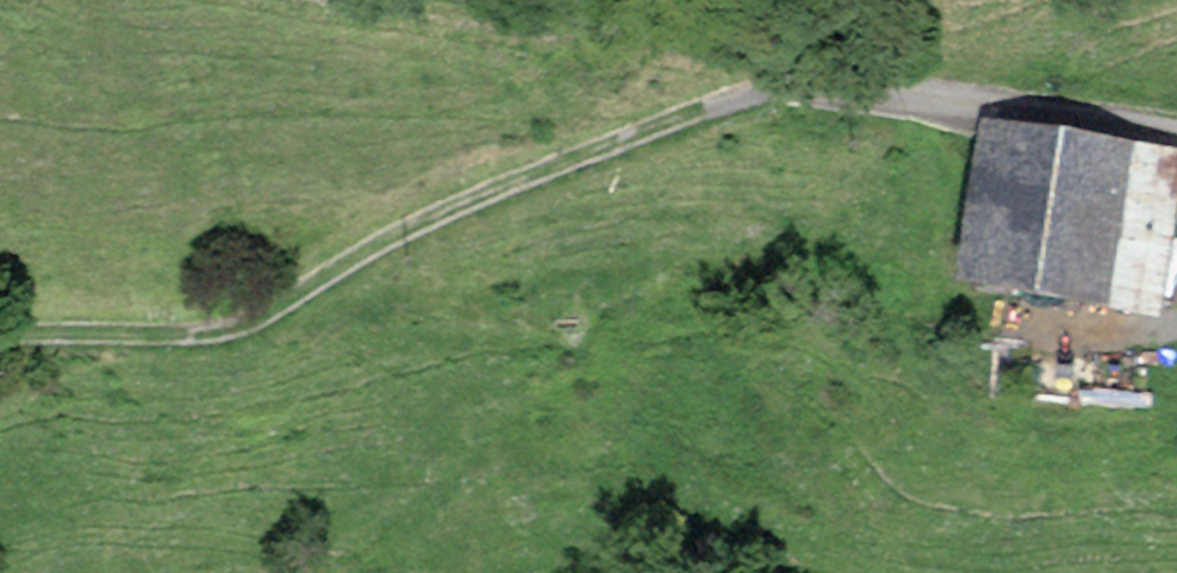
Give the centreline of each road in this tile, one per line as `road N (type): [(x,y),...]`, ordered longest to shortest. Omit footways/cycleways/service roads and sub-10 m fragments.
road 1 (track): [(807,67),(220,324),(0,321)]
road 2 (unclassified): [(508,0),(1176,141)]

